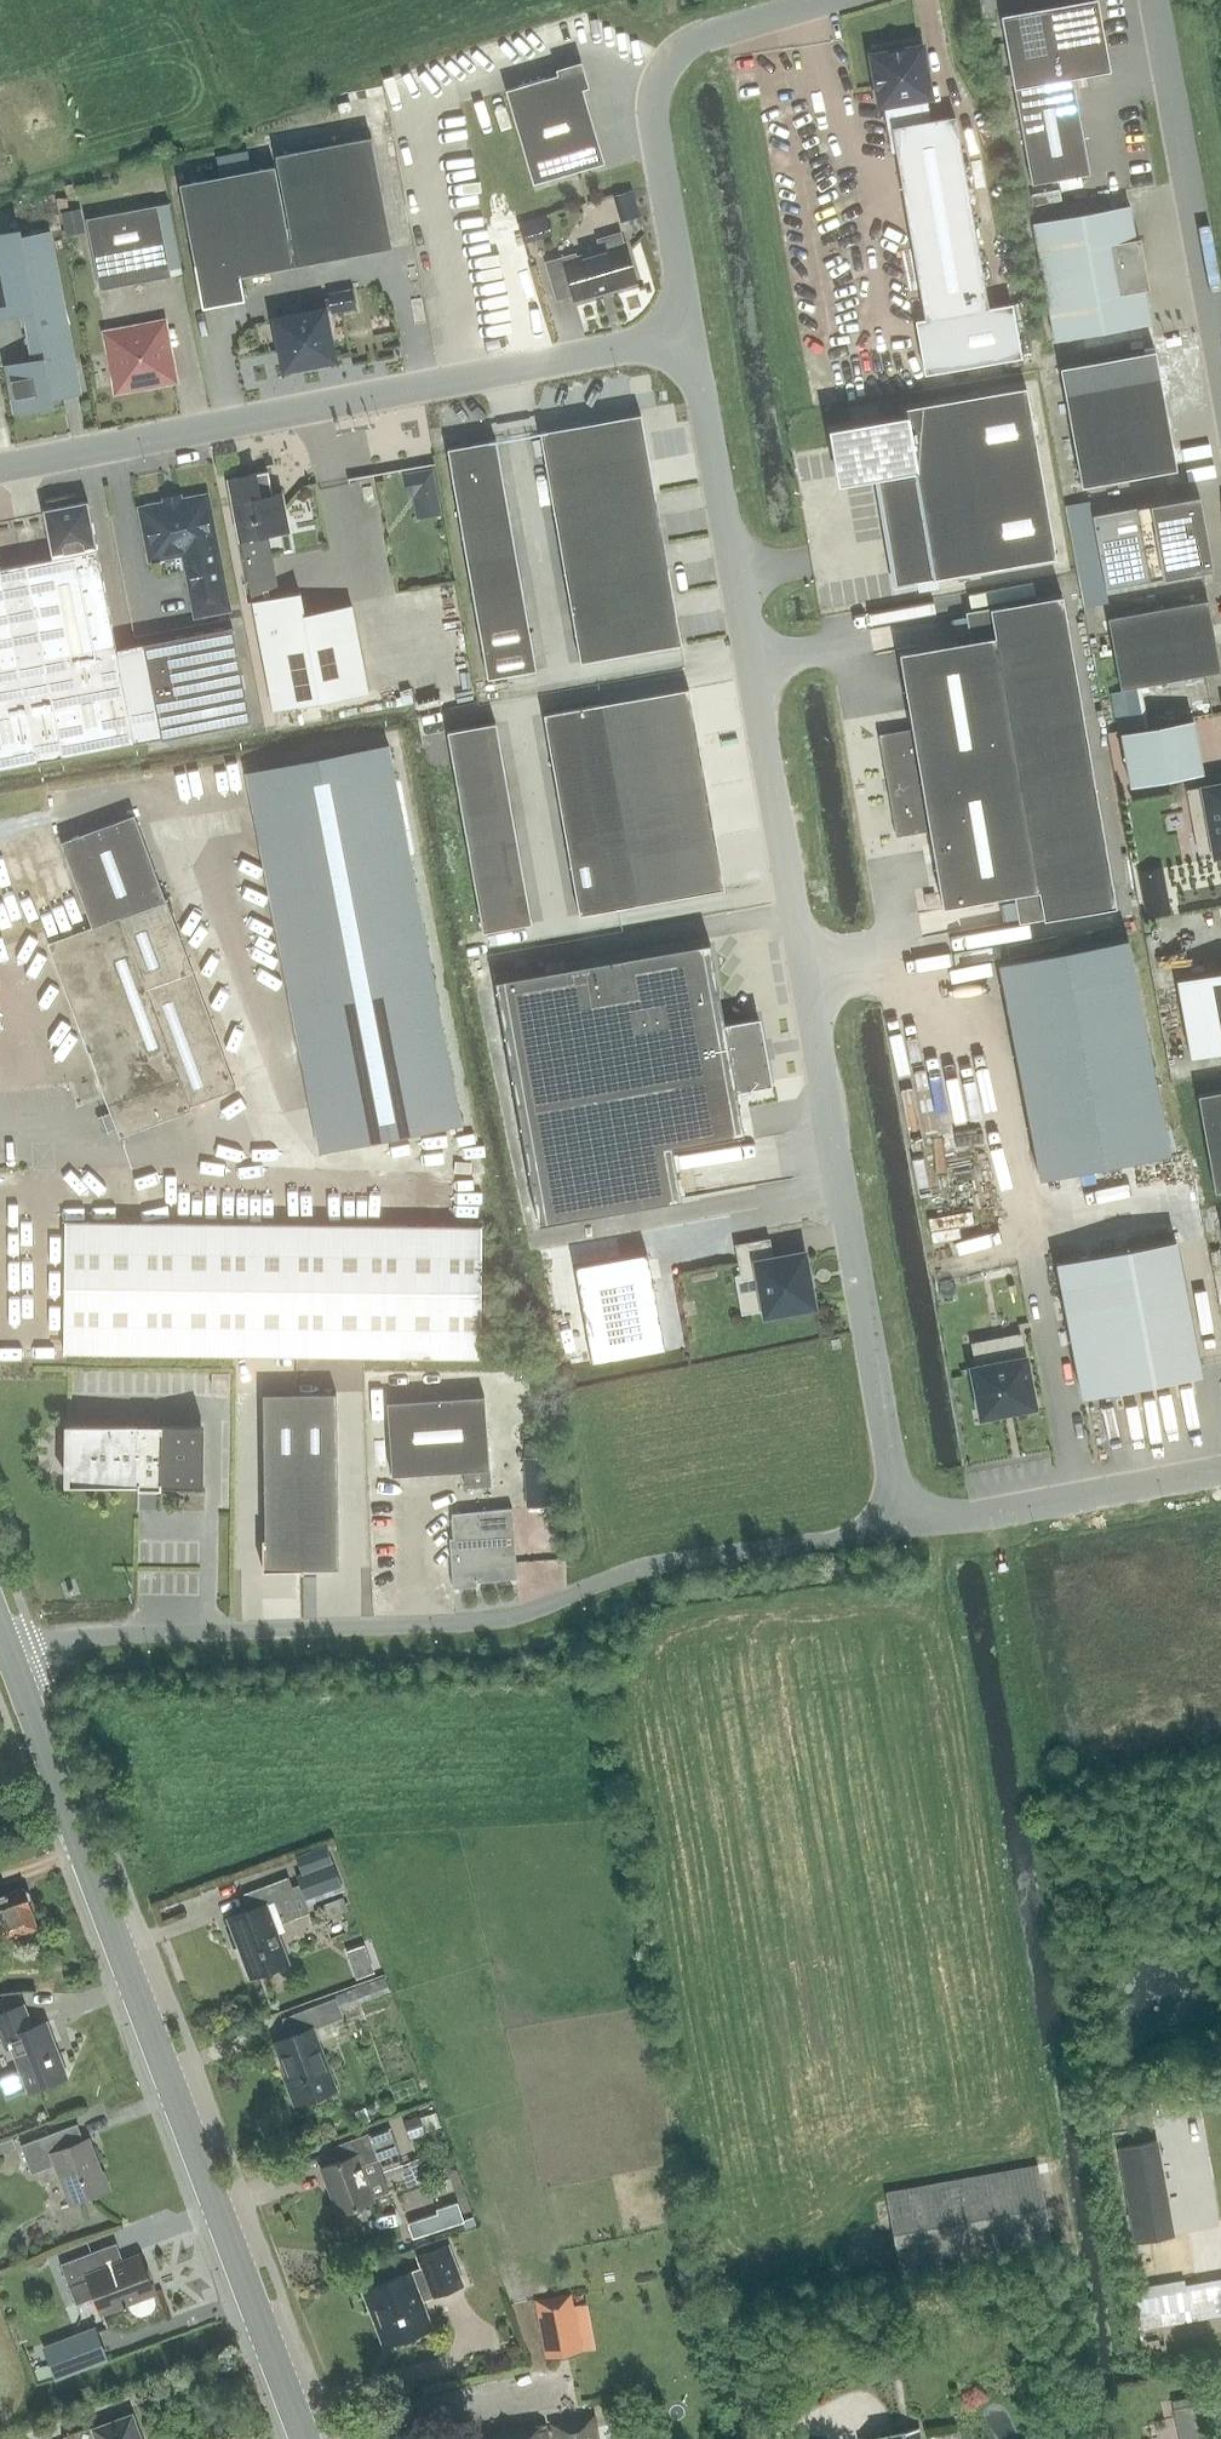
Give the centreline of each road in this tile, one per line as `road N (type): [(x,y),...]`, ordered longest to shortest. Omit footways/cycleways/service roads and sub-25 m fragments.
road 1 (unclassified): [(900,1532),(689,337)]
road 2 (unclassified): [(11,1662),(73,1642),(492,1627),(640,1572),(900,1532)]
road 3 (tertiary): [(11,1662),(306,2438)]
road 4 (unclassified): [(0,473),(689,337)]
road 5 (unclassified): [(689,337),(653,133),(658,74),(698,38),(835,0)]
road 6 (unclassified): [(1157,0),(1220,352)]
road 7 (unclassified): [(1220,1477),(900,1532)]

